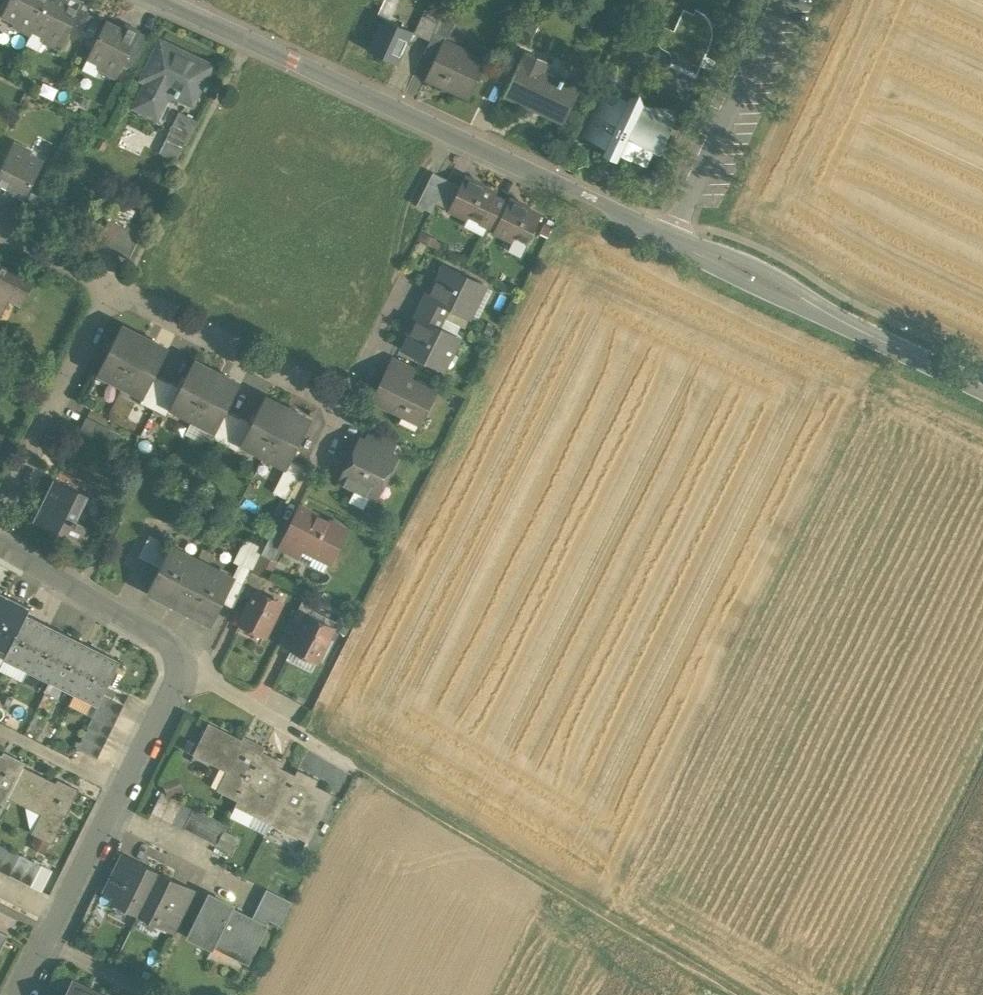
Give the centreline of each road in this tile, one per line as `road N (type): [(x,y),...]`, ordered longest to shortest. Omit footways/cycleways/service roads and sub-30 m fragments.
road 1 (tertiary): [(982,388),(163,0)]
road 2 (residential): [(0,543),(189,655),(24,994)]
road 3 (residential): [(115,290),(342,404)]
road 4 (residential): [(115,290),(0,506)]
road 5 (track): [(447,134),(400,222),(392,273),(404,279)]
road 6 (residential): [(404,279),(342,404)]
road 7 (residential): [(0,231),(115,290)]
road 8 (residential): [(342,404),(284,517)]

